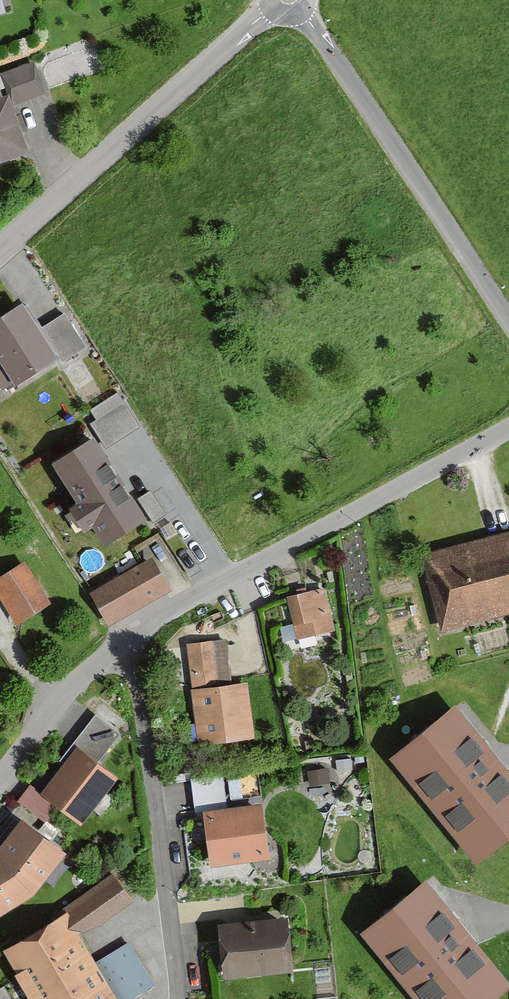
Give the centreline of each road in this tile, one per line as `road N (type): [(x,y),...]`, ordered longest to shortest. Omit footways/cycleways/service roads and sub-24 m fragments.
road 1 (residential): [(508,429),(130,636)]
road 2 (residential): [(508,322),(292,0)]
road 3 (tertiary): [(0,251),(283,0)]
road 4 (residential): [(130,636),(179,998)]
road 5 (residential): [(130,636),(63,697),(0,779)]

